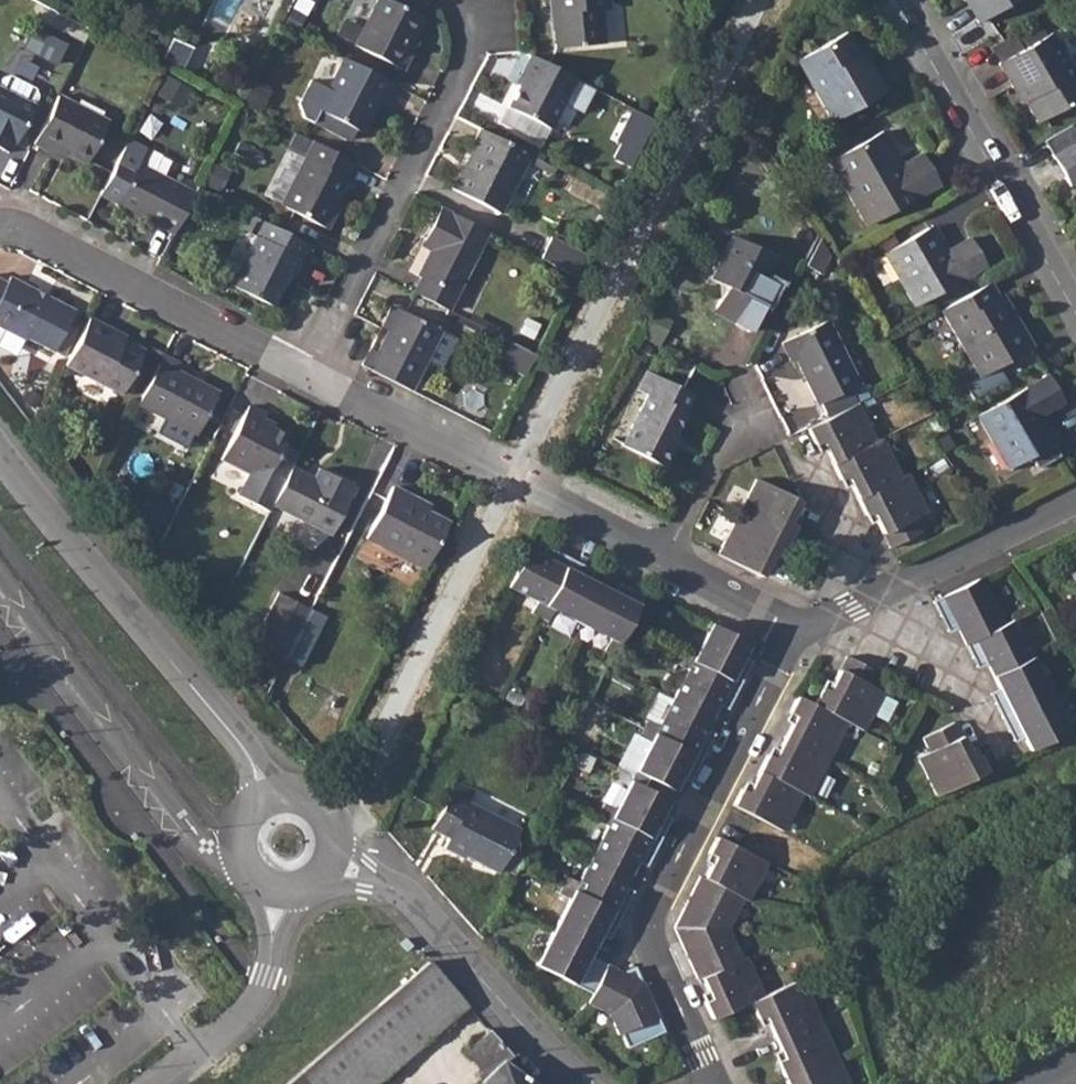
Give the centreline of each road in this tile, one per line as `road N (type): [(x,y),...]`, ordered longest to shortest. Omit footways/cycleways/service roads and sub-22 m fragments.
road 1 (residential): [(796,627),(304,379)]
road 2 (residential): [(796,627),(654,914),(654,941),(714,1083)]
road 3 (residential): [(270,804),(256,768),(0,450)]
road 4 (residential): [(304,379),(464,55),(444,0)]
road 5 (residential): [(1075,313),(890,0)]
road 6 (residential): [(584,1083),(400,892),(326,868)]
road 7 (residential): [(304,379),(38,238),(0,230)]
road 8 (residential): [(1075,502),(963,560),(796,627)]
road 9 (residential): [(270,804),(242,836),(251,875),(270,889),(294,891),(326,868)]

